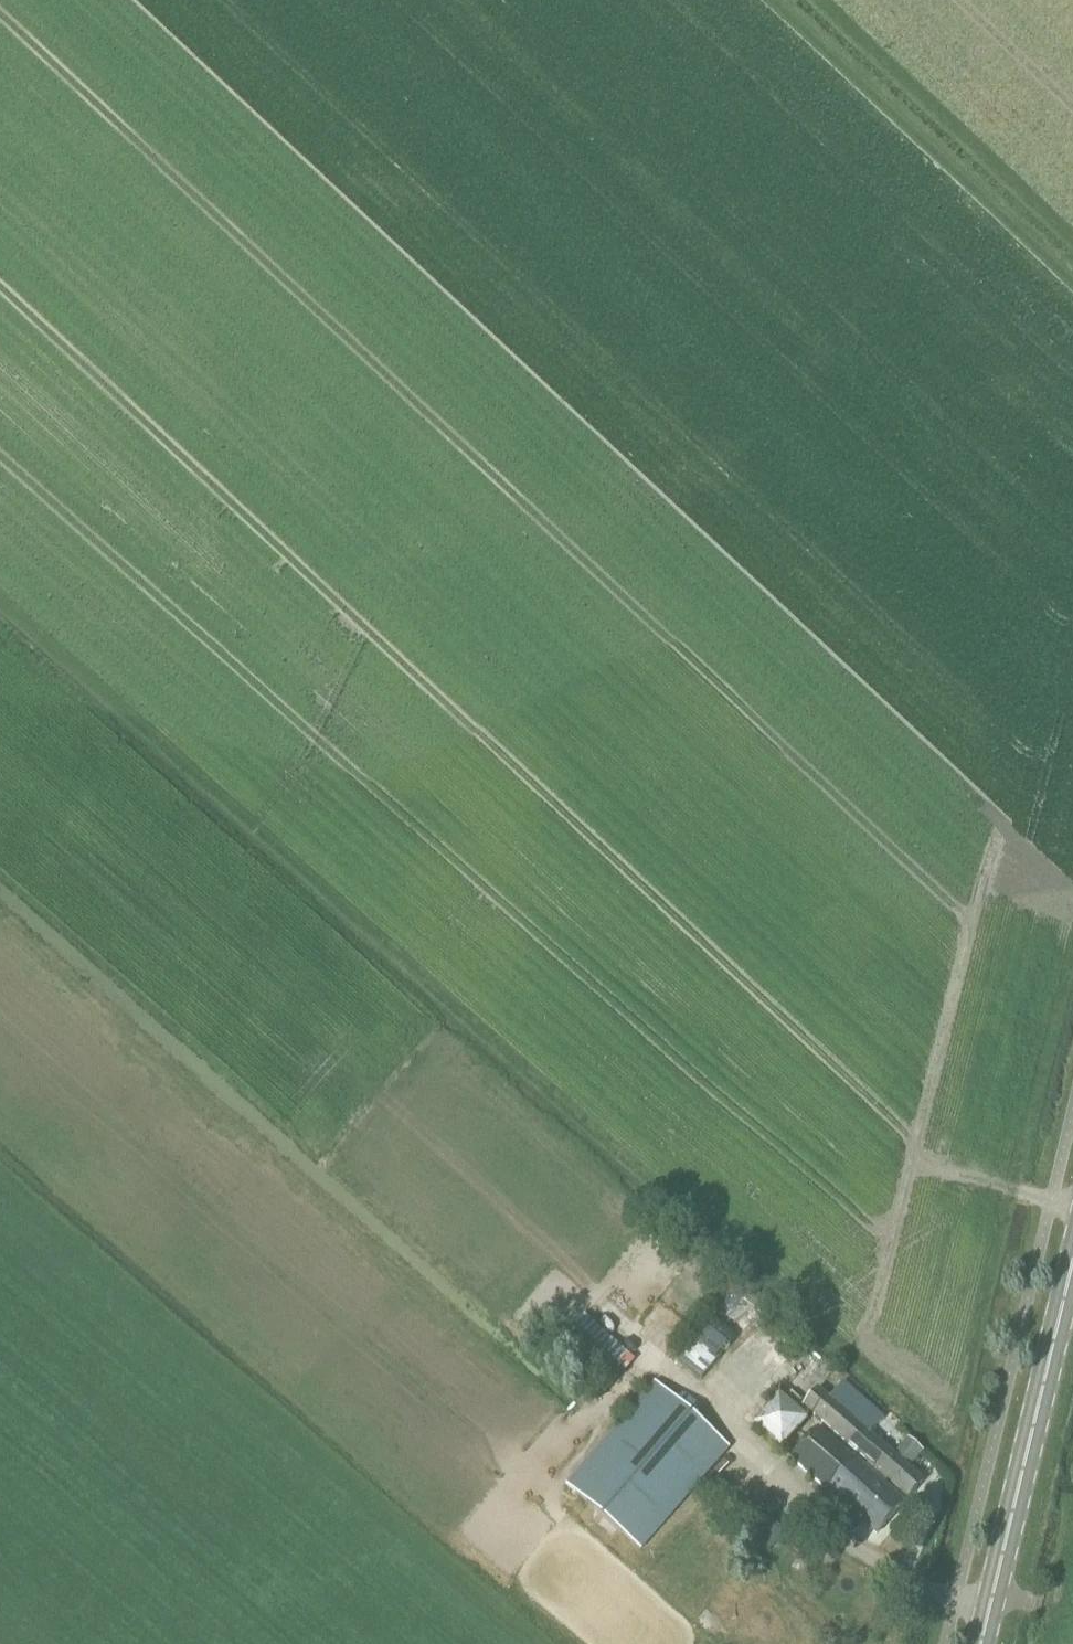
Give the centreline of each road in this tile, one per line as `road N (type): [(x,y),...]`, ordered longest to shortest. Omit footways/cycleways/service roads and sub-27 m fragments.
road 1 (secondary): [(975,1643),(1072,1250)]

